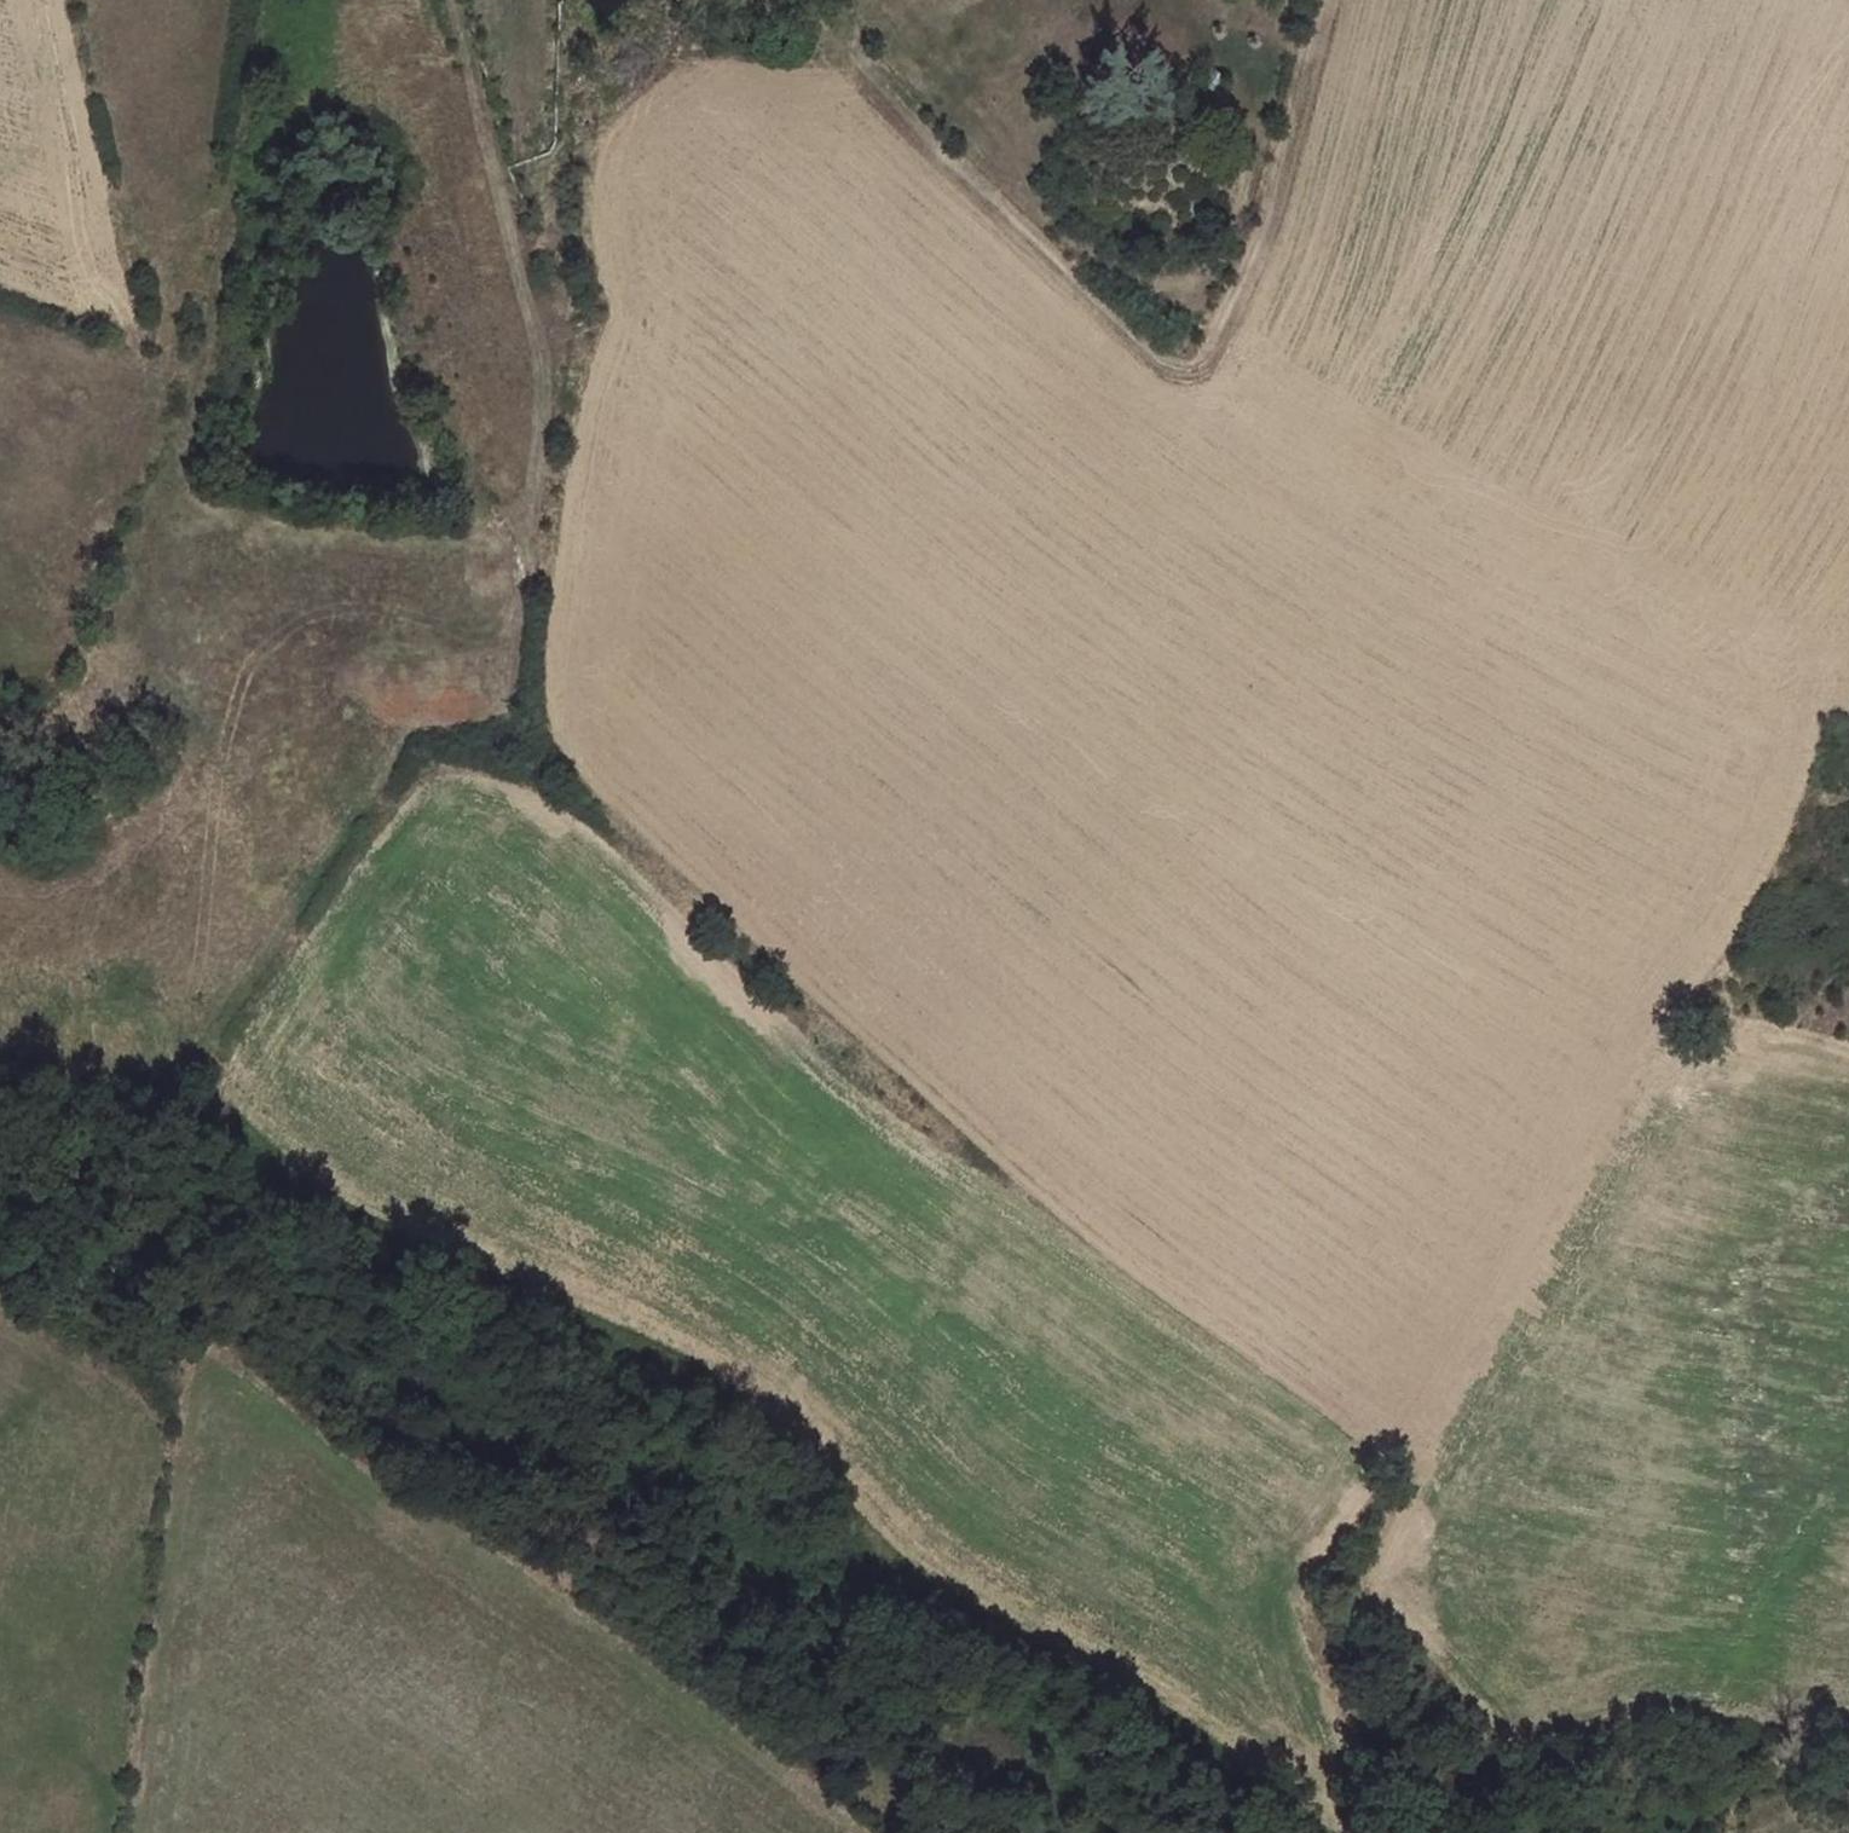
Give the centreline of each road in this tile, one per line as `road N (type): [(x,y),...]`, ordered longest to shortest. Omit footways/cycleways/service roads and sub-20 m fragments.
road 1 (track): [(272,0),(178,444)]
road 2 (track): [(1848,1789),(1750,1757),(1583,1763),(1434,1832)]

